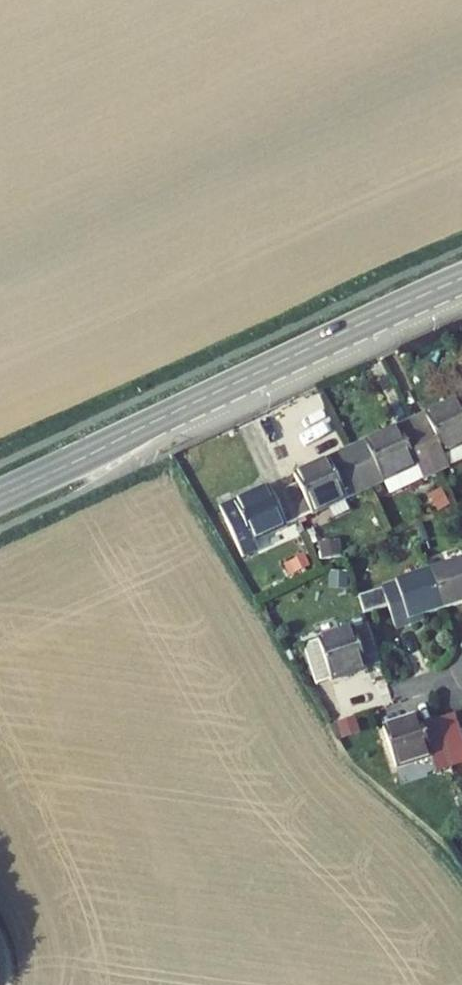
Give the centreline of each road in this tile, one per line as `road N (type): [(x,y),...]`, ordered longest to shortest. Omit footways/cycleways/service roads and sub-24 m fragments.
road 1 (tertiary): [(205,399),(461,279)]
road 2 (tertiary): [(205,399),(0,497)]

